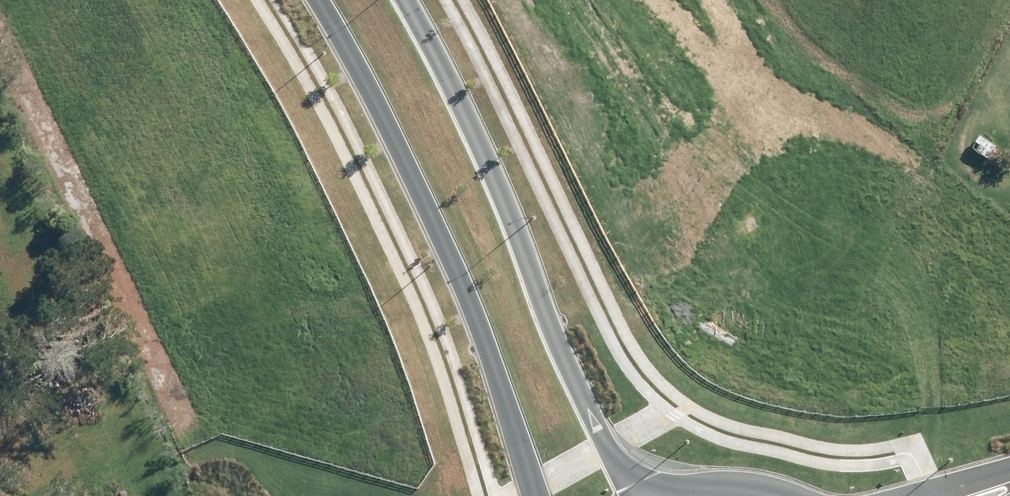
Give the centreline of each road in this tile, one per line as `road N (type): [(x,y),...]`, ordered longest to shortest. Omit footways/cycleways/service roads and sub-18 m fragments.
road 1 (secondary): [(539,495),(423,206),(314,0)]
road 2 (secondary): [(426,0),(483,113),(639,495)]
road 3 (secondary): [(643,495),(691,479),(745,477),(806,495)]

